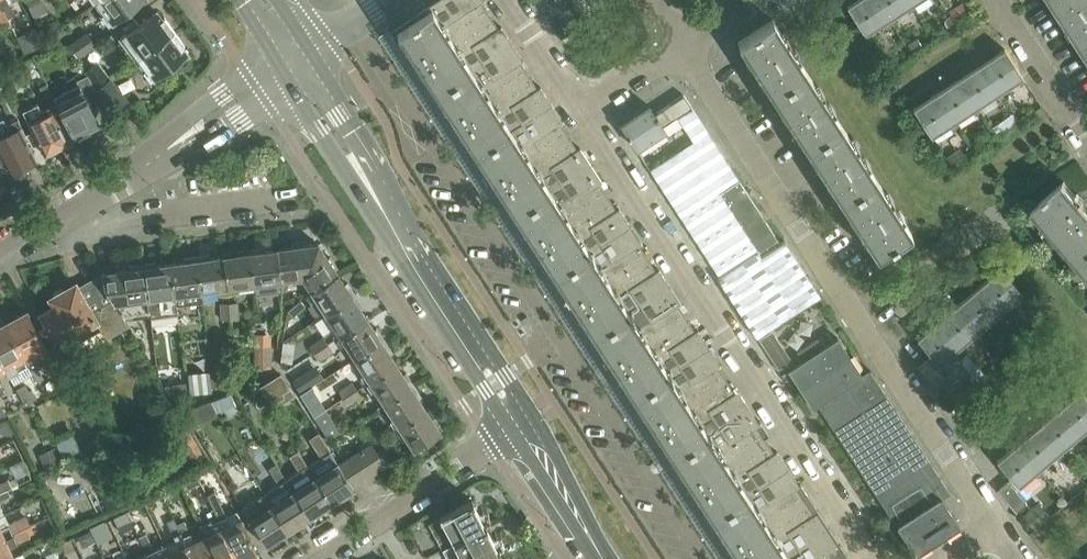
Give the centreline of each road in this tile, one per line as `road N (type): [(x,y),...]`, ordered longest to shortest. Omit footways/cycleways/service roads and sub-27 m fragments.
road 1 (residential): [(702,558),(356,23)]
road 2 (residential): [(1000,538),(683,47)]
road 3 (residential): [(584,112),(877,558)]
road 4 (tertiary): [(410,258),(358,128),(313,53)]
road 5 (tertiary): [(291,85),(410,258)]
road 6 (residential): [(493,449),(318,558)]
road 7 (residential): [(0,257),(164,152)]
road 8 (residential): [(1086,140),(997,0)]
road 9 (tertiary): [(605,558),(522,424)]
road 10 (residential): [(276,60),(164,152)]
road 11 (residential): [(164,152),(226,126),(291,85)]
road 12 (residential): [(511,0),(584,112)]

